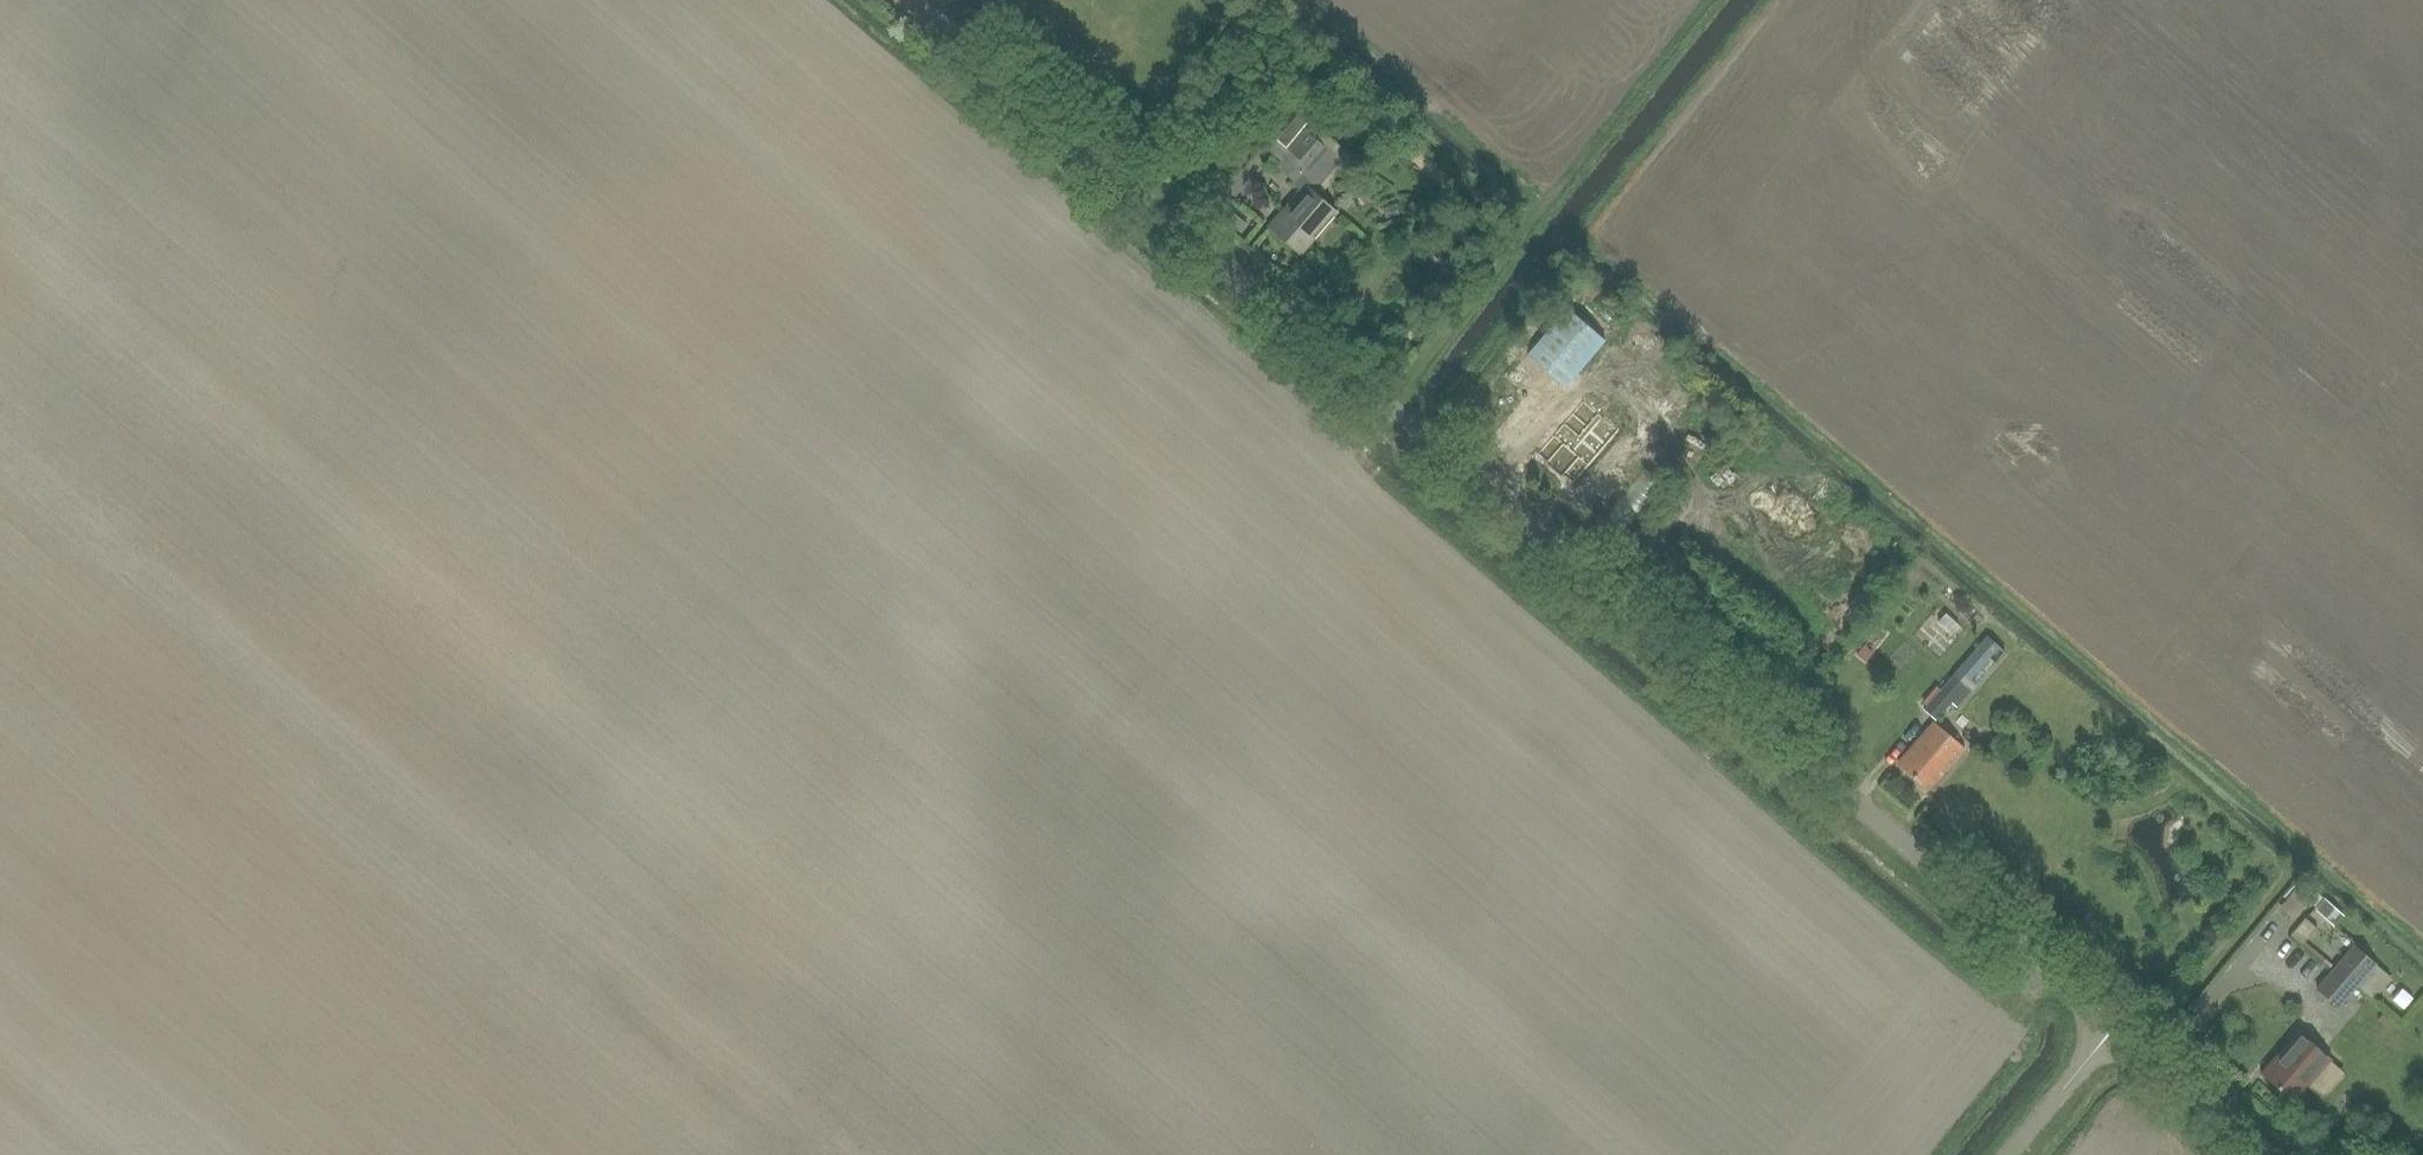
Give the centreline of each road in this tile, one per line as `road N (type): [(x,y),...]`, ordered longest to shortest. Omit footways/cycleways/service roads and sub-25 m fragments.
road 1 (unclassified): [(2113,1042),(889,0)]
road 2 (unclassified): [(2248,1154),(2113,1042)]
road 3 (unclassified): [(2018,1154),(2113,1042)]

